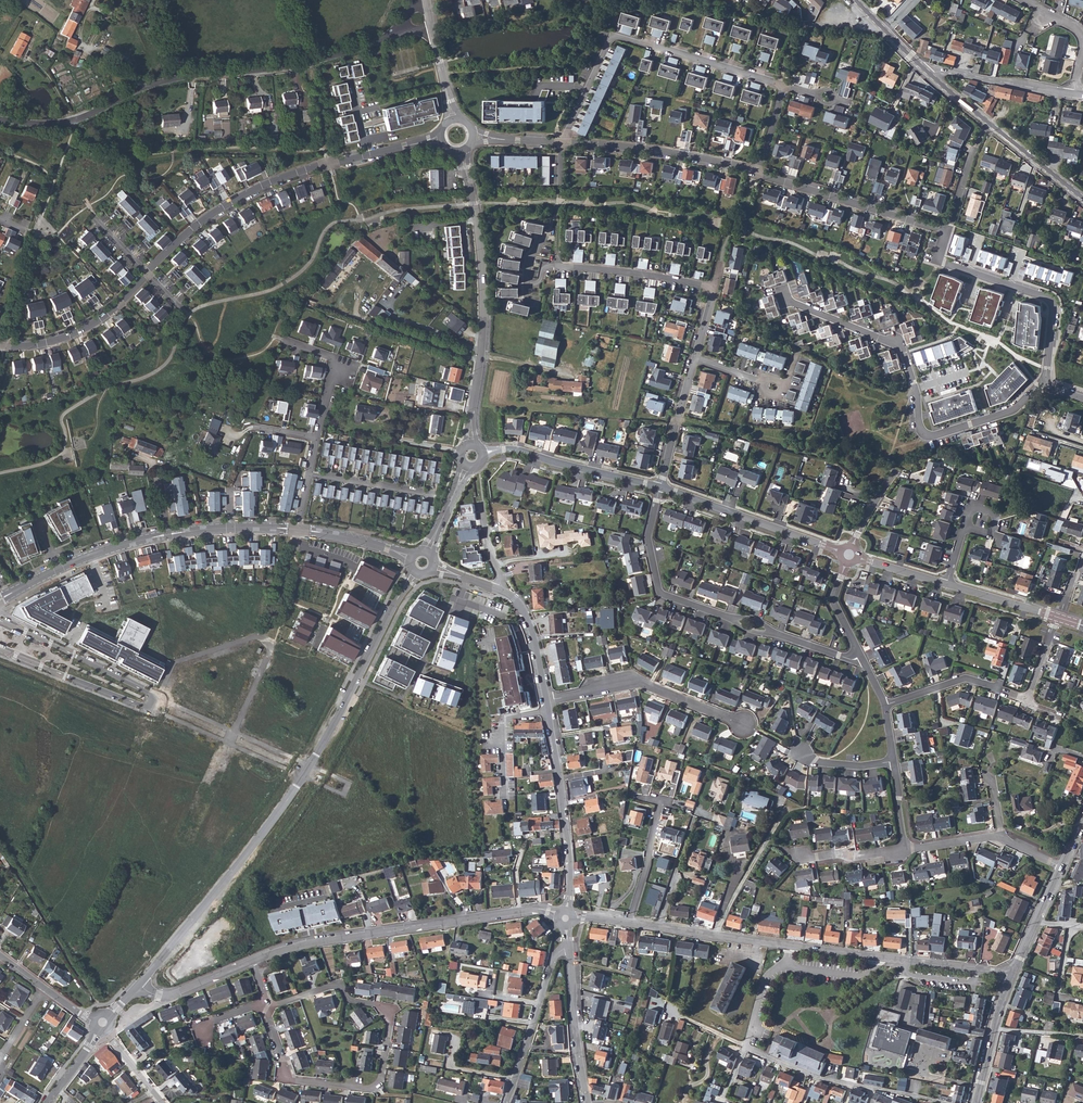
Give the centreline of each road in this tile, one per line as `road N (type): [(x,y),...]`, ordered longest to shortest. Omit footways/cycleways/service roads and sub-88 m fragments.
road 1 (secondary): [(139,985),(281,809),(417,572)]
road 2 (residential): [(0,121),(62,125),(157,84),(311,64),(401,29)]
road 3 (residential): [(266,1004),(289,1079),(371,1090),(380,1082),(390,1020),(379,1006),(346,997),(333,984),(277,1003)]
road 4 (residential): [(1045,379),(1012,410),(925,435),(899,347),(785,294)]
road 5 (residential): [(440,139),(278,180),(196,226),(148,274)]
road 6 (residential): [(566,918),(544,909),(331,938),(253,960)]
road 7 (residential): [(785,86),(609,37),(563,143)]
road 8 (secondary): [(471,445),(484,298),(462,151)]
road 9 (residential): [(563,143),(558,268),(714,290)]
road 10 (unknown): [(156,697),(172,664),(253,637),(272,643),(227,743)]
road 11 (residential): [(944,232),(935,260),(1052,301),(1045,379)]
road 12 (residential): [(791,947),(566,918)]
road 13 (residential): [(1012,976),(791,947)]
road 14 (residential): [(548,701),(567,844),(566,918)]
road 15 (residential): [(548,701),(638,683),(745,726)]
road 16 (residential): [(755,173),(944,232)]
road 17 (residential): [(563,143),(755,173)]
road 18 (tertiary): [(660,487),(840,553)]
road 19 (residential): [(733,619),(658,590),(647,537),(660,487)]
road 20 (tertiary): [(483,453),(509,449),(660,487)]
road 21 (residential): [(167,534),(85,557),(0,601)]
road 22 (residential): [(148,274),(91,326),(0,347)]
road 23 (residential): [(507,1102),(553,962),(568,946)]
road 24 (unknown): [(310,765),(156,697)]
road 25 (unknown): [(151,708),(302,777)]
road 26 (residential): [(568,946),(588,1102)]
road 27 (residential): [(884,706),(964,679),(1028,700)]
road 28 (residential): [(930,74),(1074,93)]
road 29 (residential): [(694,358),(660,487)]
road 30 (secondary): [(1012,976),(975,1102)]
road 31 (track): [(145,88),(102,51),(87,50),(79,37),(97,0)]
road 32 (residential): [(499,589),(527,618),(548,701)]
road 33 (residential): [(253,960),(166,997),(139,985)]
road 34 (residential): [(308,475),(430,495)]
road 35 (secondary): [(987,122),(1082,198)]

